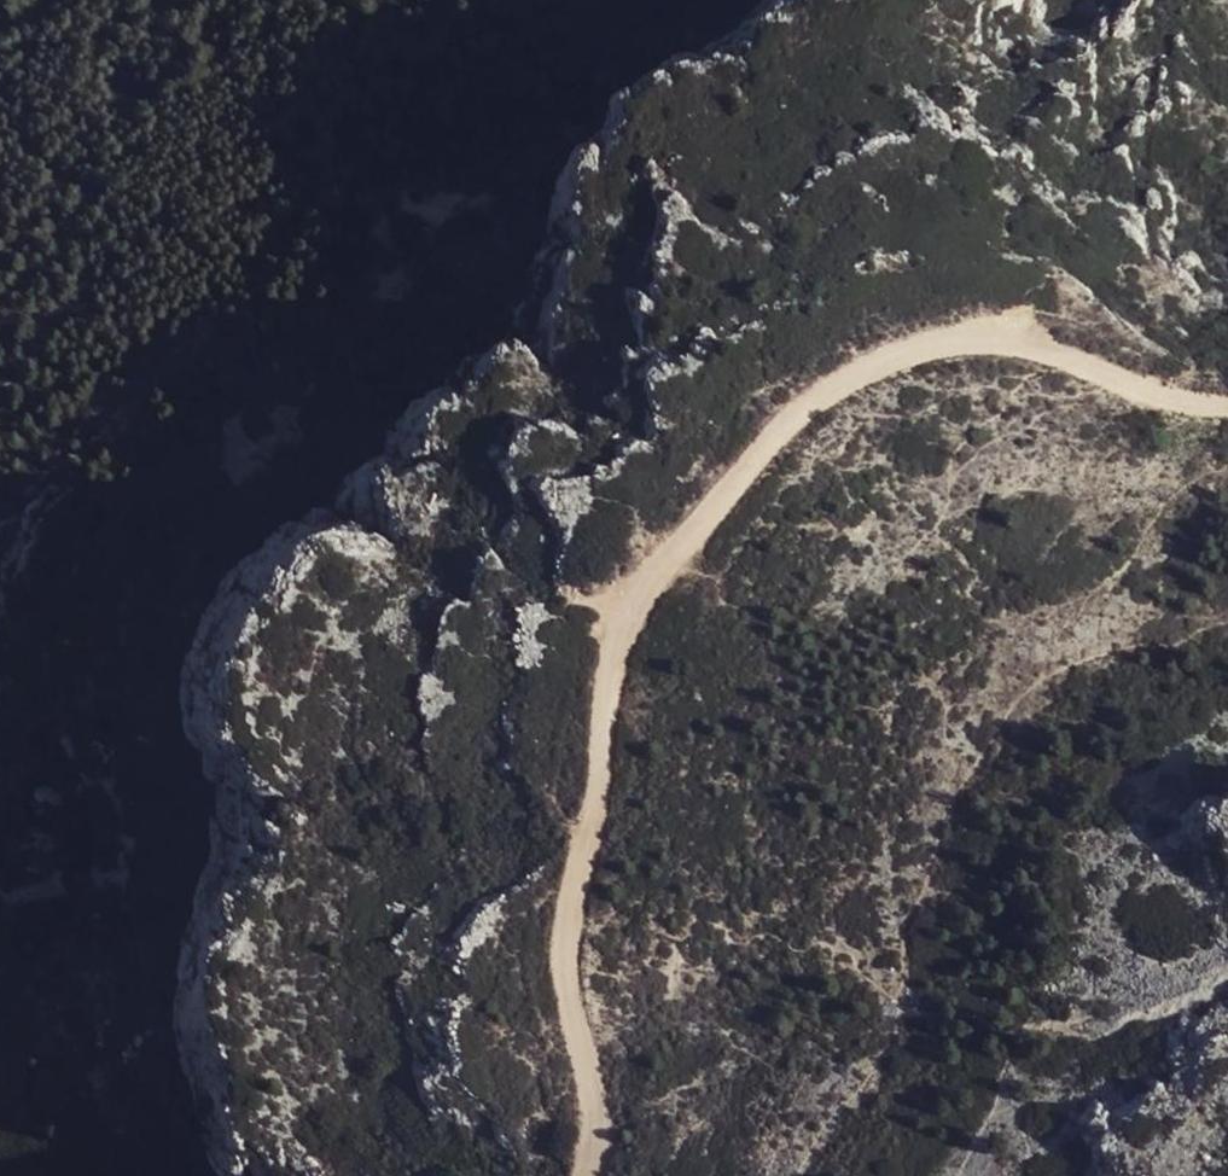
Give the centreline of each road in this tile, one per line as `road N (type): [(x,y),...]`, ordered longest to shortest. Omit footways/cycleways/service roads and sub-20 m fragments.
road 1 (track): [(1227,408),(1148,392),(1008,342),(931,344),(848,377),(807,406),(640,594),(612,664),(596,804),(566,953),(600,1121),(590,1175)]

